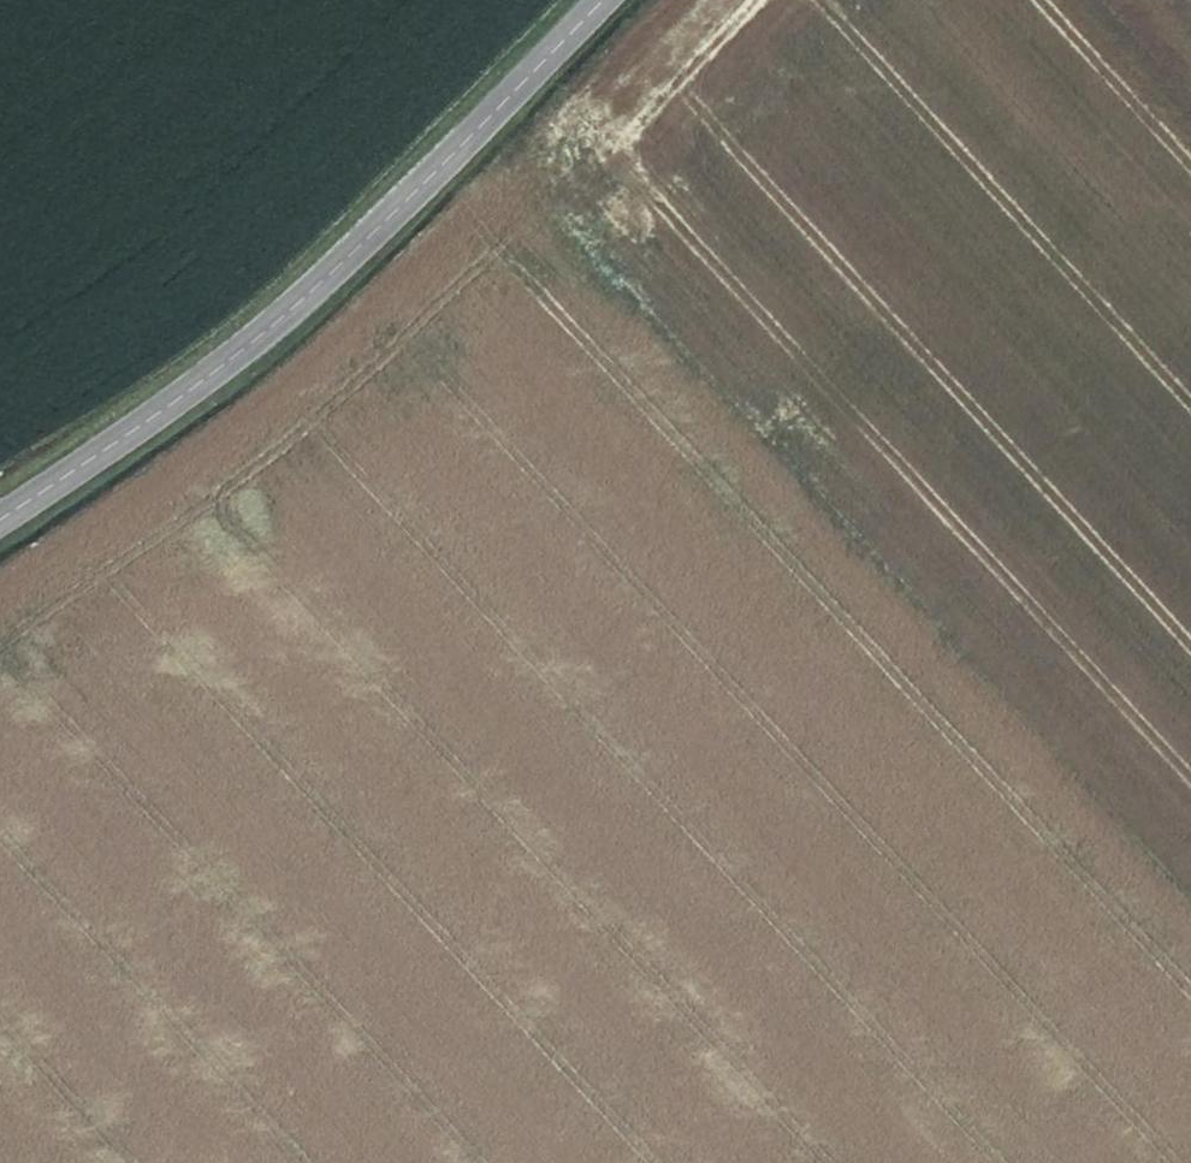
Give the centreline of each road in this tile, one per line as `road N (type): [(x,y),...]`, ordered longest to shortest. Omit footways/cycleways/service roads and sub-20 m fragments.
road 1 (tertiary): [(0,512),(185,386),(287,302),(586,0)]

